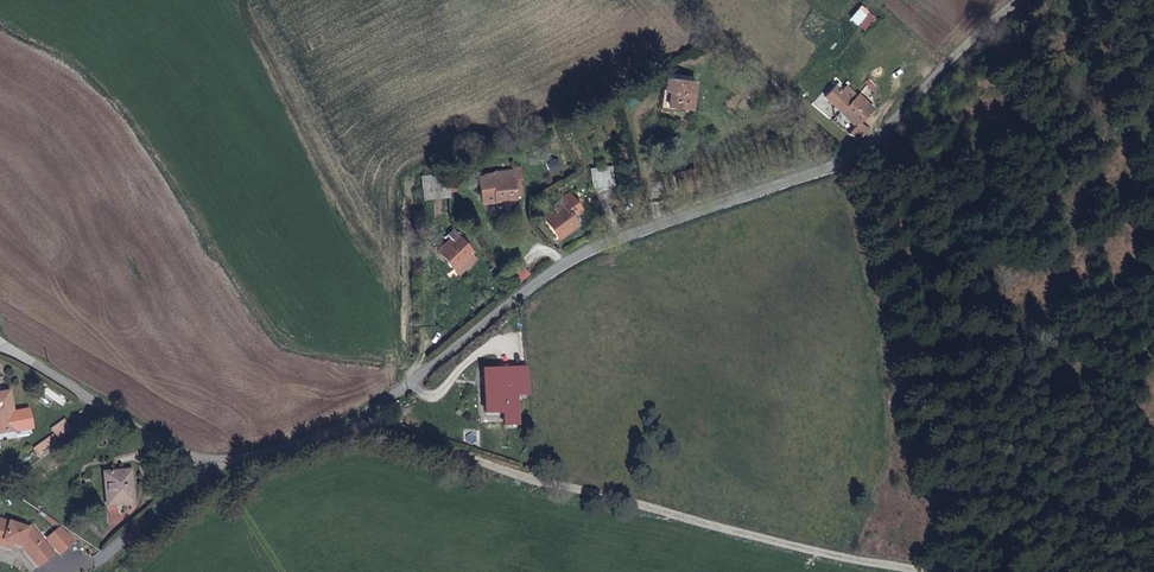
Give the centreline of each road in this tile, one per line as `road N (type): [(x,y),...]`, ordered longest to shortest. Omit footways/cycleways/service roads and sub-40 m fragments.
road 1 (unclassified): [(1017,0),(834,169),(767,186),(594,253),(466,325),(387,397),(306,447),(210,466),(0,347)]
road 2 (track): [(364,411),(517,472),(661,511),(962,571)]
road 3 (track): [(849,156),(685,0)]

